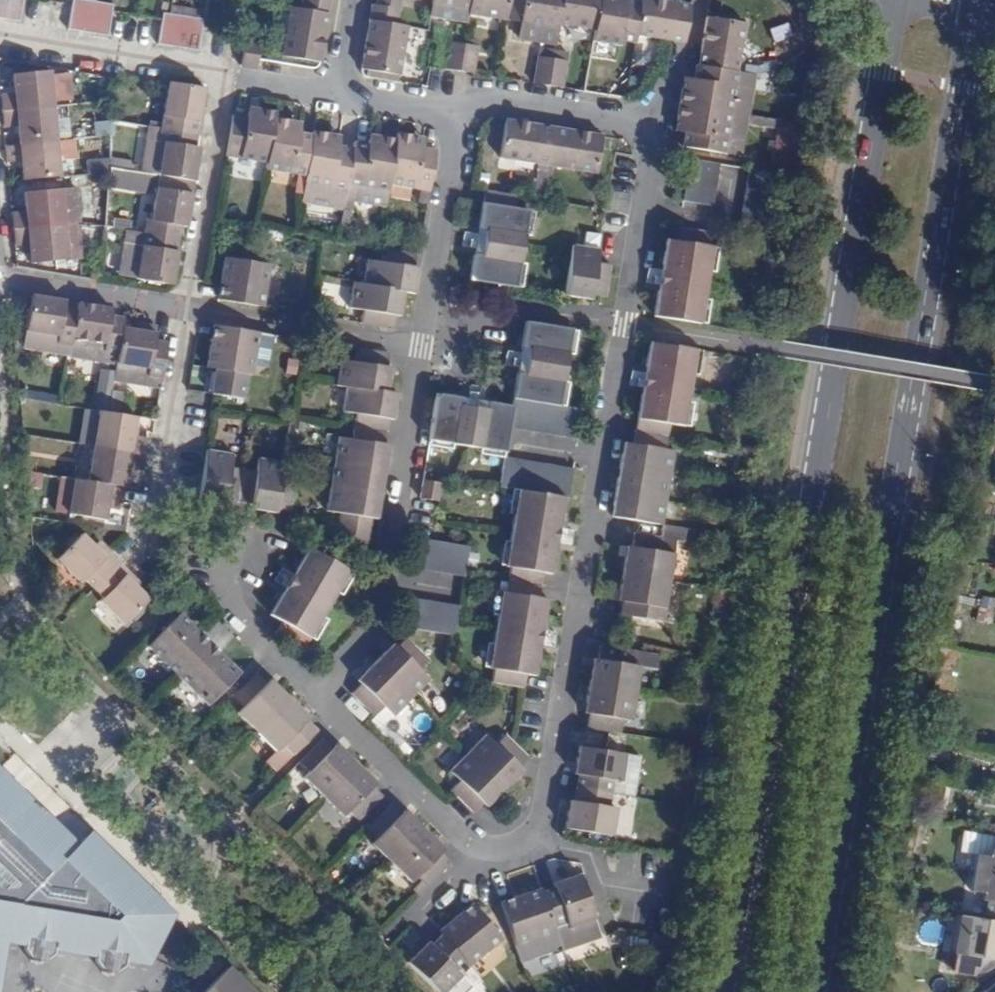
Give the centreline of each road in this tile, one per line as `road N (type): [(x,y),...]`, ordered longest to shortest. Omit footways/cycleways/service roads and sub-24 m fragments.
road 1 (secondary): [(895,0),(726,991)]
road 2 (secondary): [(818,991),(976,0)]

